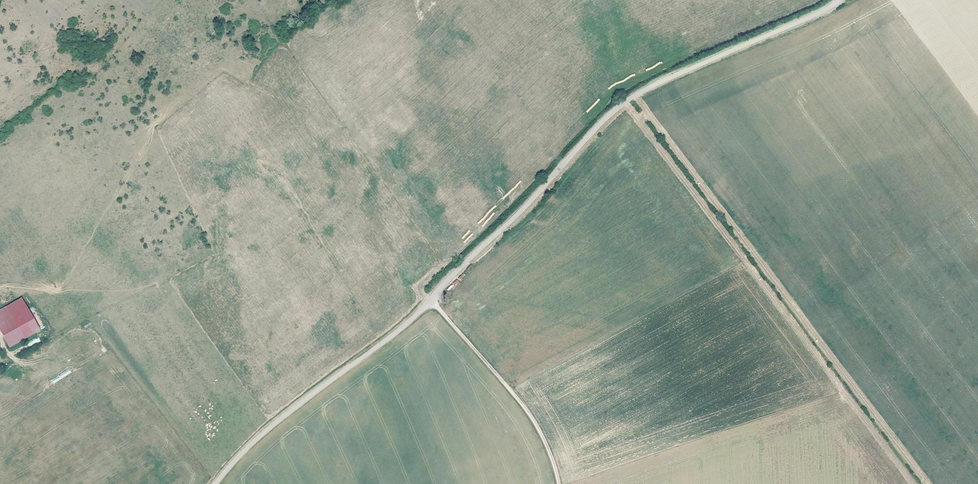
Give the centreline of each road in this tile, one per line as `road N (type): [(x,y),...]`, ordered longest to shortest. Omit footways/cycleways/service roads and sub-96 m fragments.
road 1 (unclassified): [(841,0),(631,98),(415,316),(262,436),(217,483)]
road 2 (track): [(559,483),(536,425),(431,301)]
road 3 (track): [(128,0),(253,84)]

